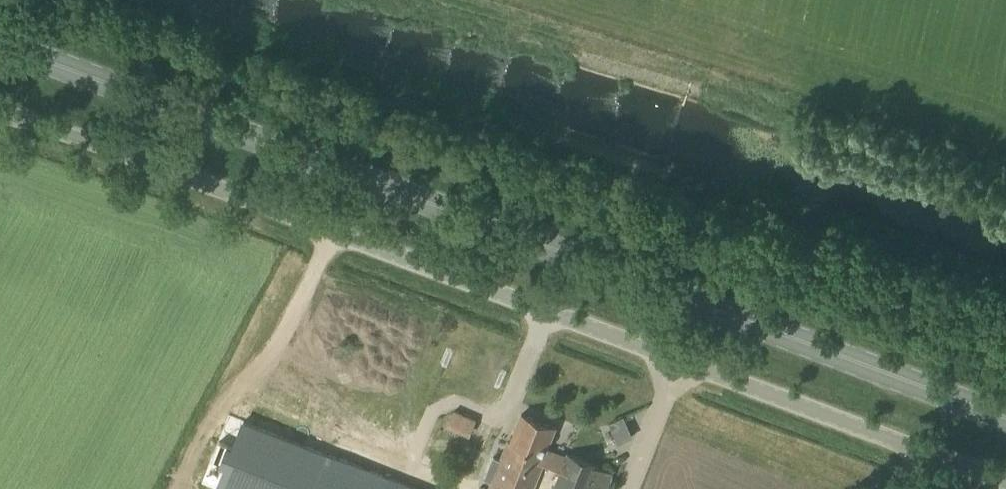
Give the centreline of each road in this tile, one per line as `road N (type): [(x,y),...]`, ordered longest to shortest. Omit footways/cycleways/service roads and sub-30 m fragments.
road 1 (primary): [(1005,417),(0,46)]
road 2 (unclassified): [(1003,488),(0,118)]

